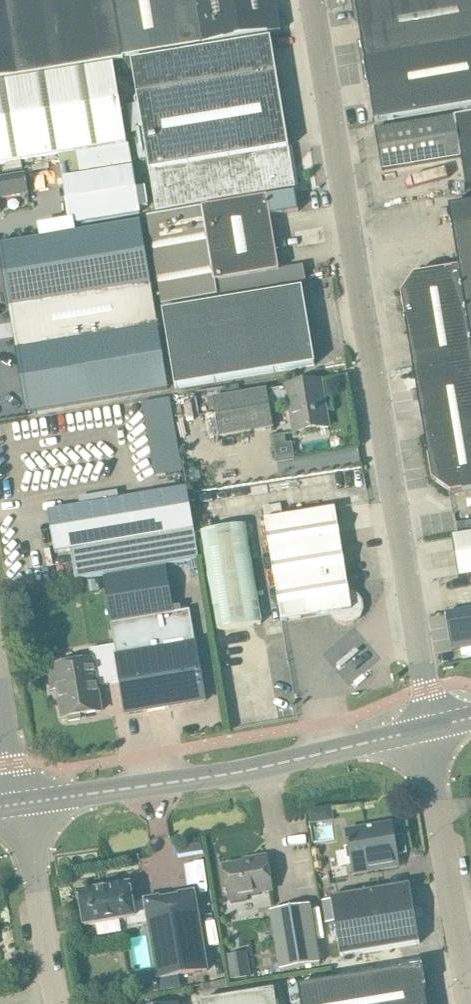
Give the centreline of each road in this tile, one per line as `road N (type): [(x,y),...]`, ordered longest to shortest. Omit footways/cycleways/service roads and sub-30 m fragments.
road 1 (unclassified): [(316,0),(429,728)]
road 2 (tertiary): [(17,798),(215,772),(429,728)]
road 3 (unclassified): [(466,978),(429,728)]
road 4 (unclassified): [(53,1003),(17,798)]

